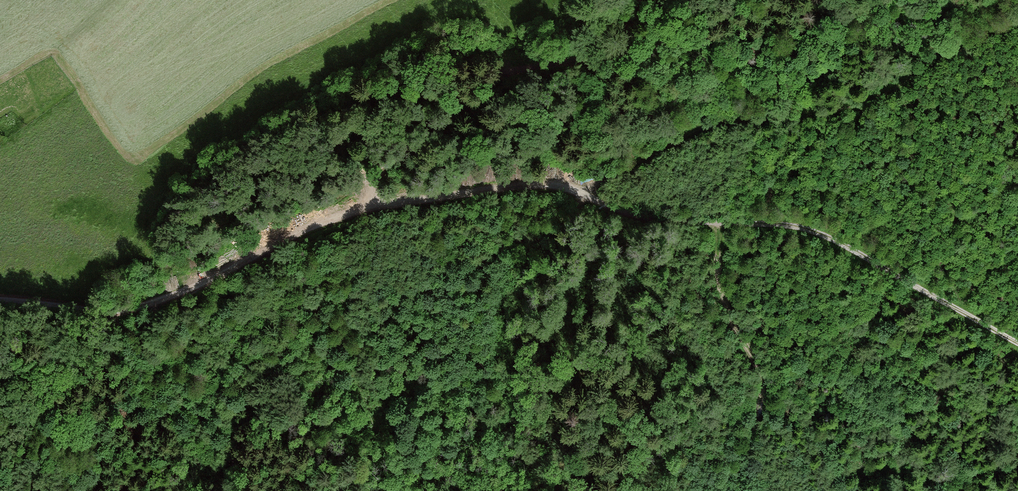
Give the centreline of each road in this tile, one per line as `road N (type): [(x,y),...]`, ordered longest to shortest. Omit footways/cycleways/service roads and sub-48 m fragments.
road 1 (track): [(0,298),(102,313),(140,307),(235,268),(303,229),(372,206),(563,185),(653,217),(798,227),(833,239),(1017,341)]
road 2 (track): [(372,206),(374,184),(392,158),(487,79),(537,60),(598,59),(620,44),(640,0)]
road 3 (track): [(722,221),(723,295),(763,383),(743,490)]

